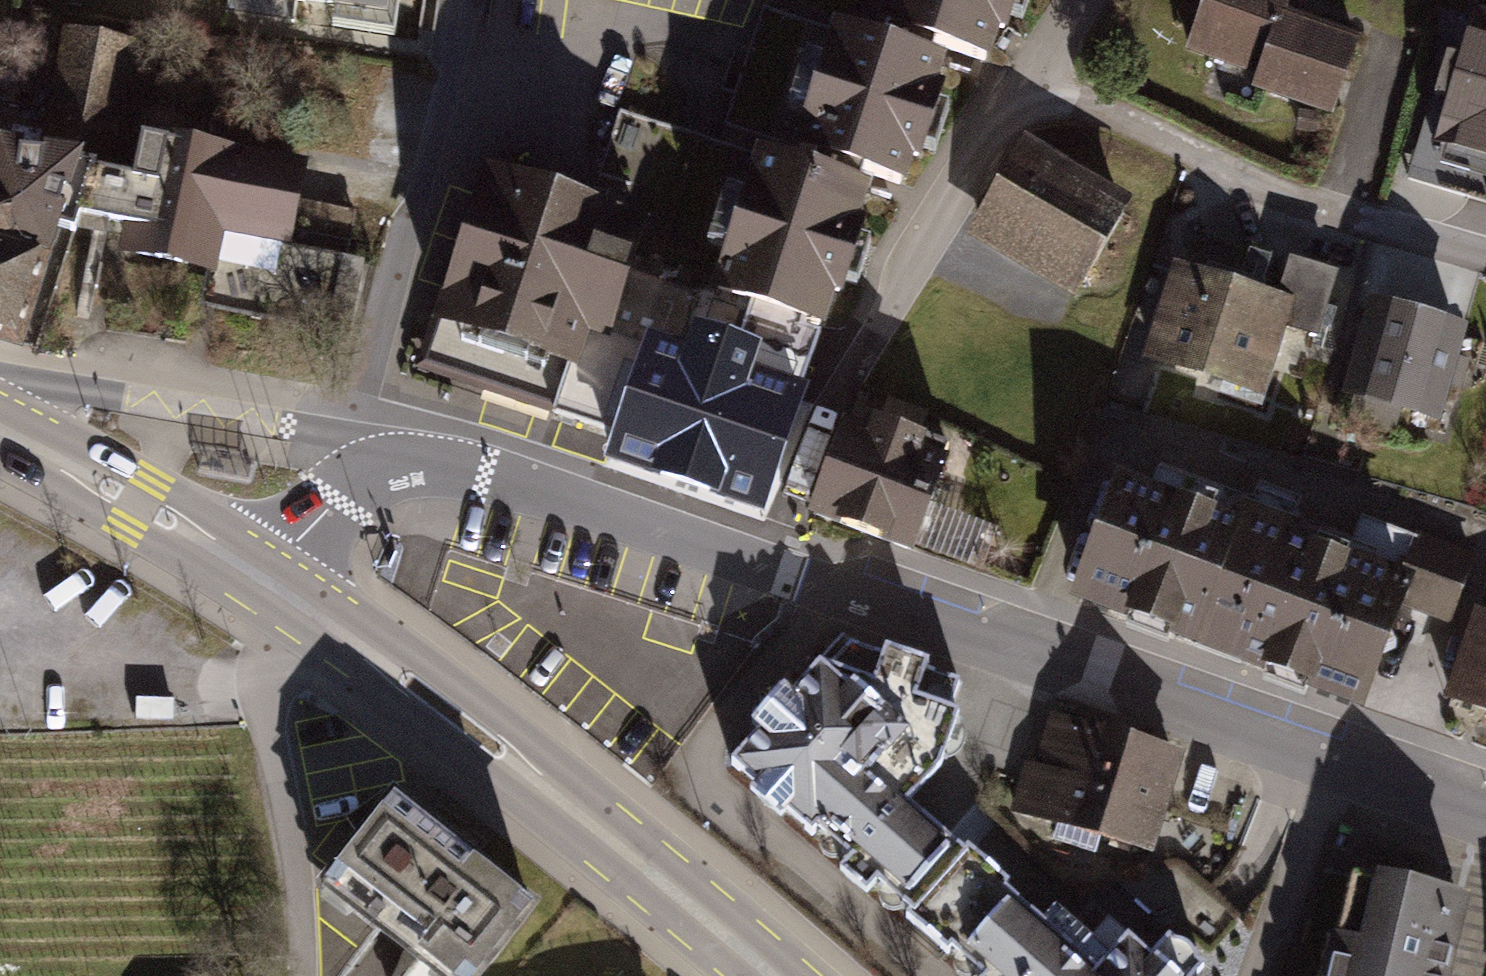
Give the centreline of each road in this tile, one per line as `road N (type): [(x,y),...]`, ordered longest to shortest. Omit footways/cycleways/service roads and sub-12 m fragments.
road 1 (residential): [(777,568),(1485,808)]
road 2 (primary): [(304,611),(581,814),(771,975)]
road 3 (residential): [(267,585),(357,484),(382,467),(417,462),(506,477),(777,568)]
road 4 (residential): [(777,568),(841,374),(1031,82)]
road 5 (residential): [(1031,82),(1307,205),(1485,257)]
road 6 (residential): [(304,611),(285,635),(264,690),(293,892),(294,975)]
road 7 (primary): [(0,431),(267,585)]

